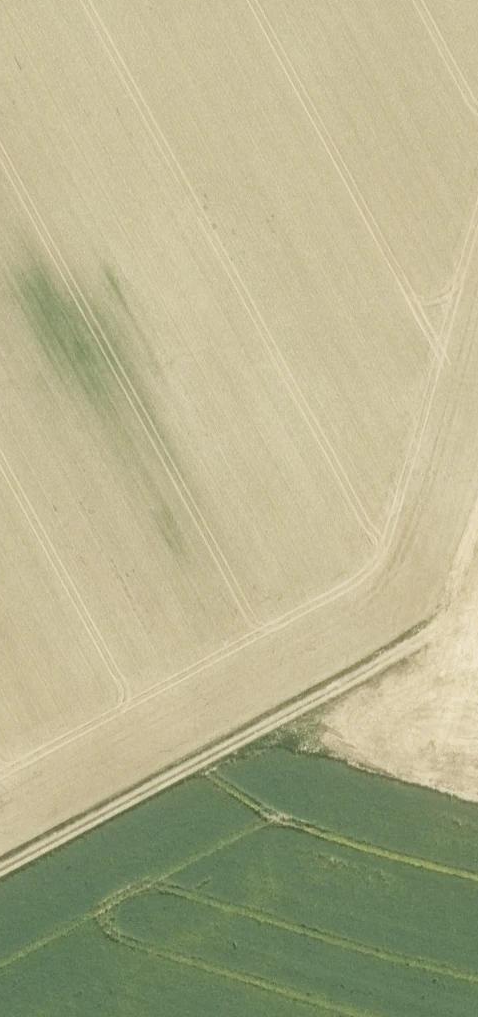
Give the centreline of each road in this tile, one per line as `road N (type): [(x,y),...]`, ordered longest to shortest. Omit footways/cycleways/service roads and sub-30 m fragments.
road 1 (track): [(0,847),(436,639)]

